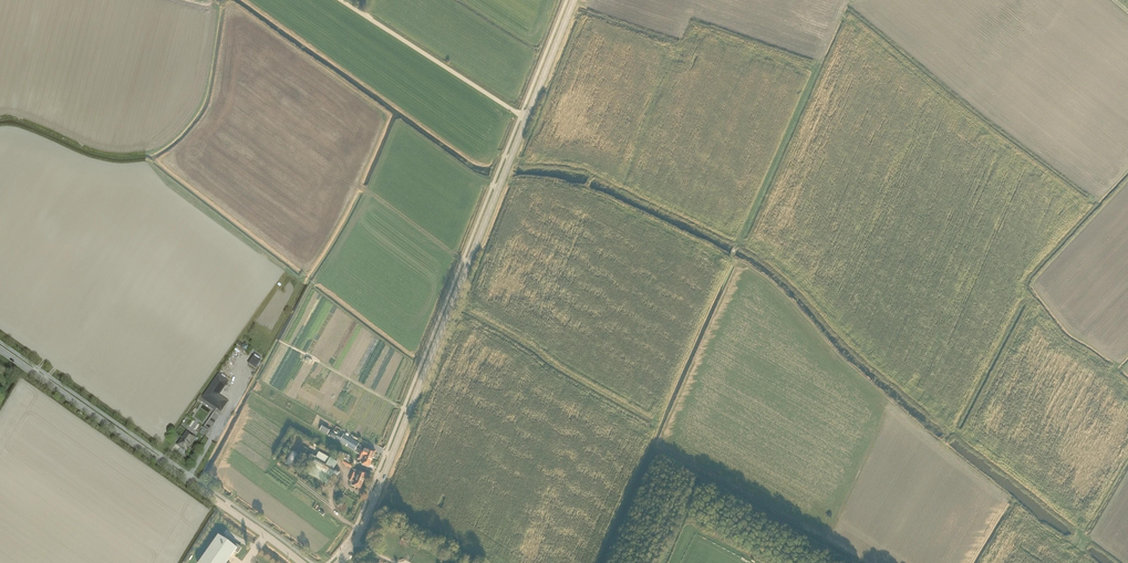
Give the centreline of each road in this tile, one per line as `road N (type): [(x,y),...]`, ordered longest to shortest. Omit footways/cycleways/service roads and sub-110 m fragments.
road 1 (secondary): [(339,562),(368,516),(574,0)]
road 2 (secondary): [(302,562),(0,349)]
road 3 (track): [(845,0),(731,257)]
road 4 (track): [(410,411),(282,342)]

